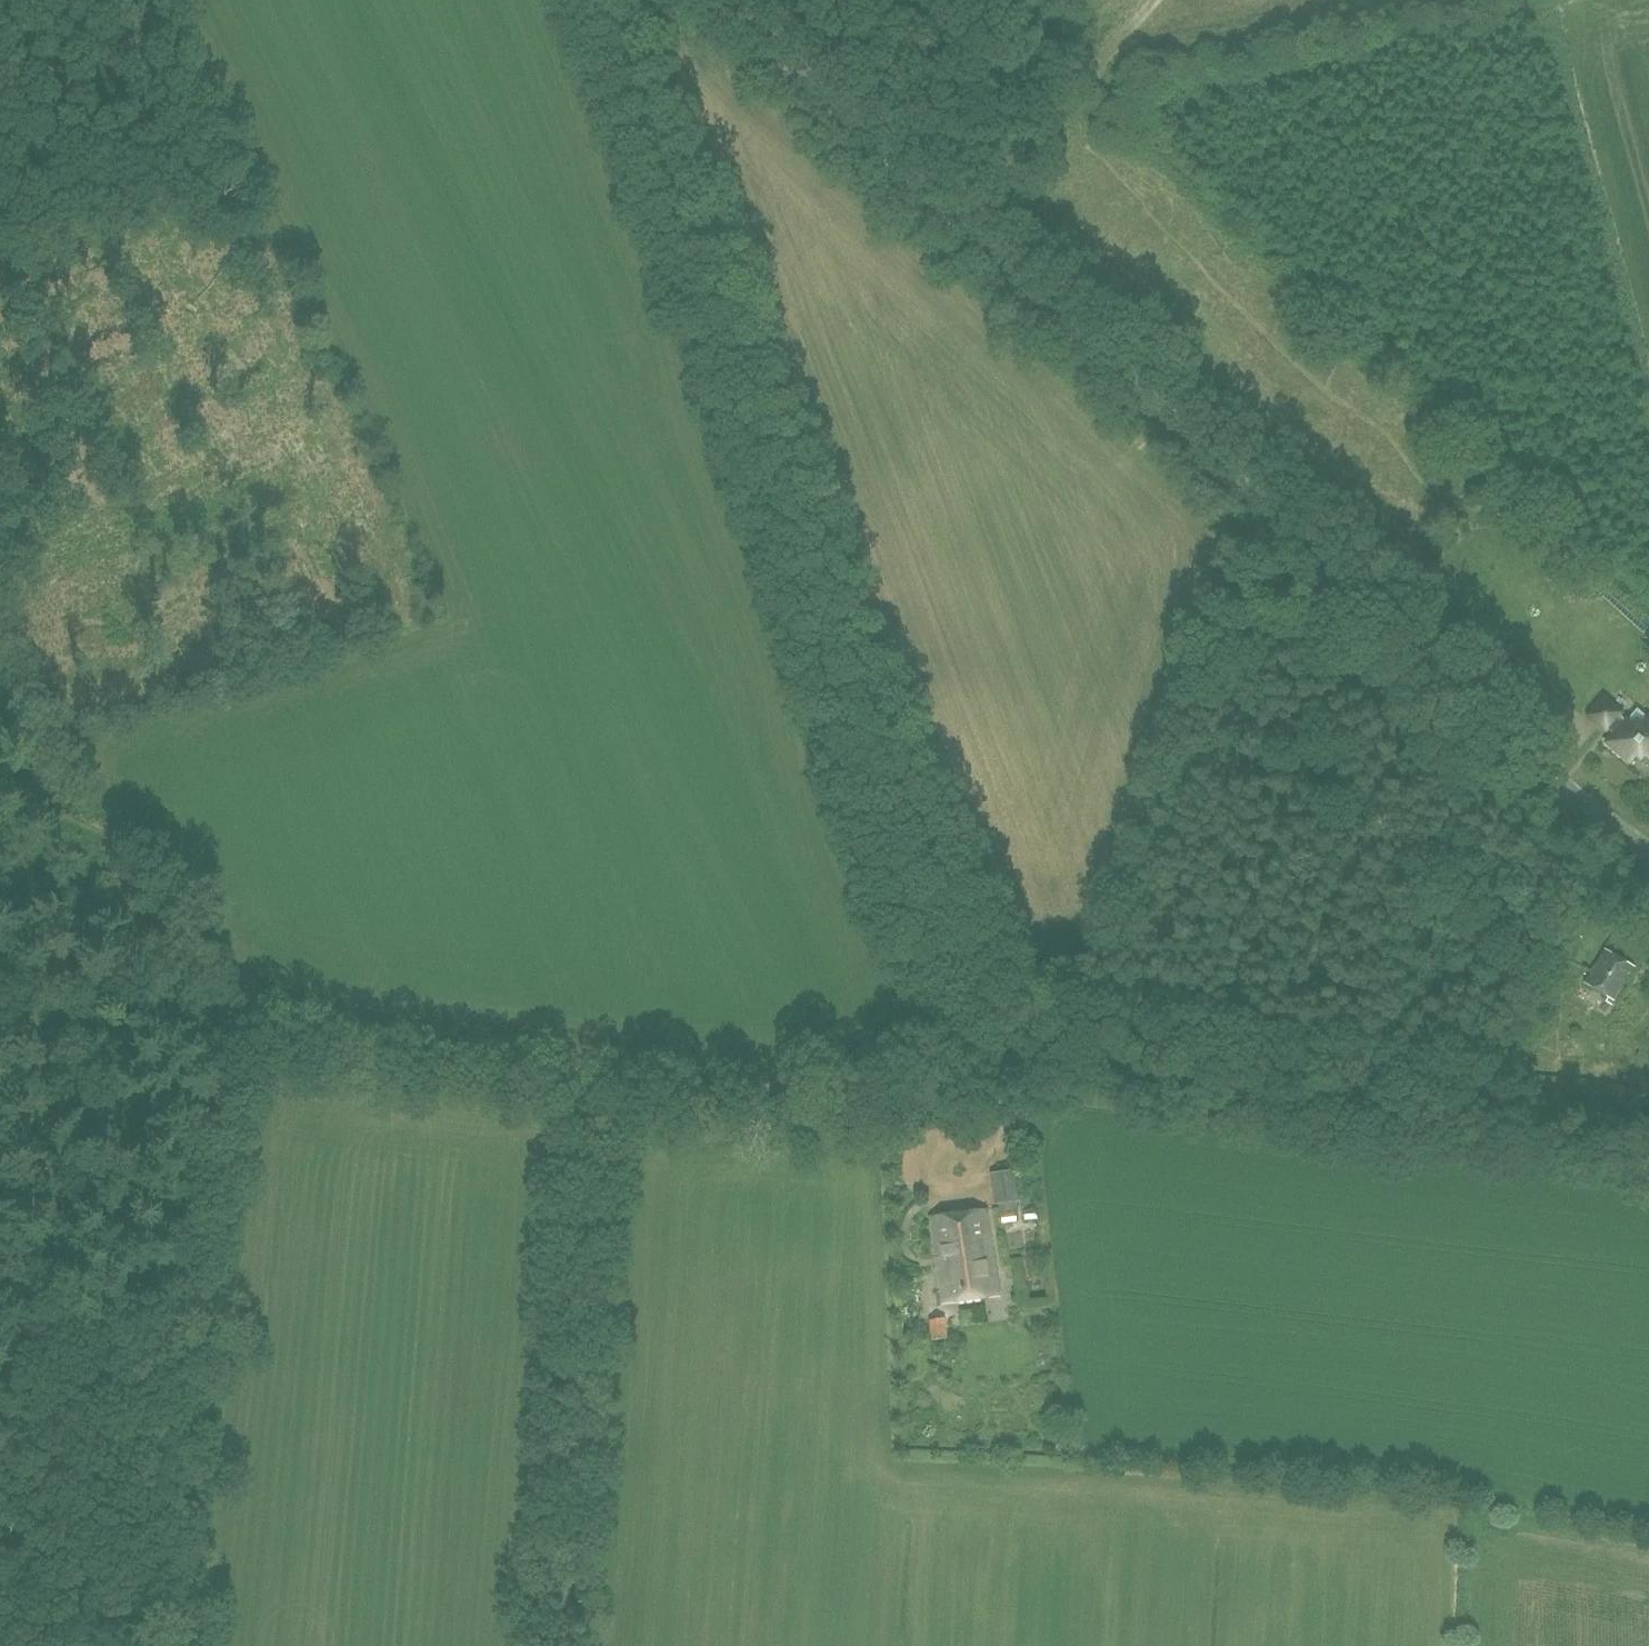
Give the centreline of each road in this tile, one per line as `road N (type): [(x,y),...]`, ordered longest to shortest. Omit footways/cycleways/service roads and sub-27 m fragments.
road 1 (unclassified): [(1648,845),(1549,767),(738,0)]

